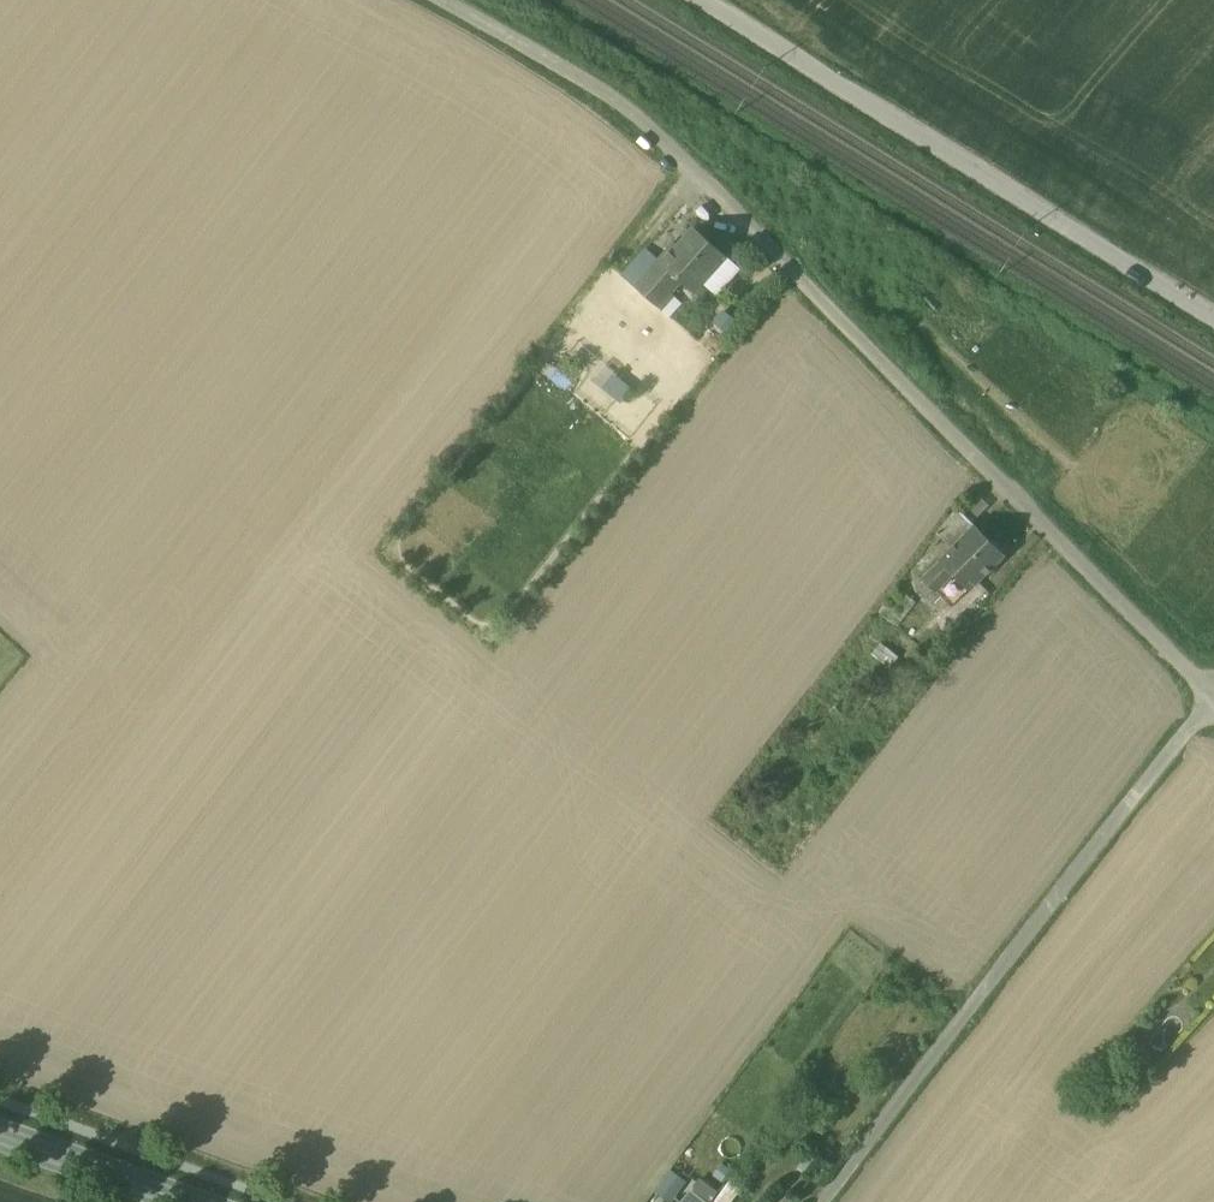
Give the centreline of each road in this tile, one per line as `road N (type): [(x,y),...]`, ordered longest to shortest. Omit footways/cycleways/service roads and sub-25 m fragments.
road 1 (unclassified): [(1213,693),(621,103),(437,0)]
road 2 (unclassified): [(1213,696),(822,1201)]
road 3 (unclassified): [(1213,317),(703,0)]
road 4 (primary): [(191,1201),(0,1135)]

